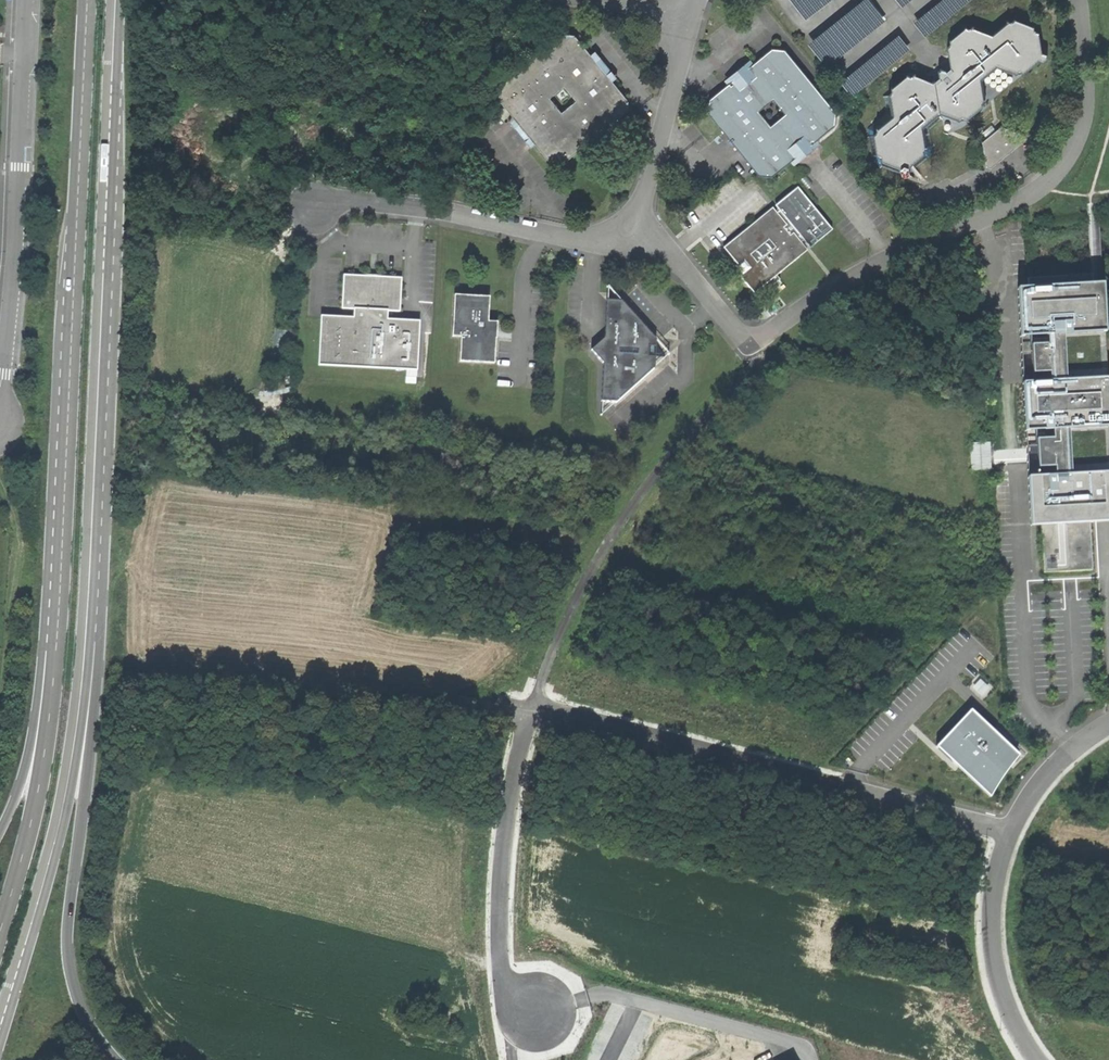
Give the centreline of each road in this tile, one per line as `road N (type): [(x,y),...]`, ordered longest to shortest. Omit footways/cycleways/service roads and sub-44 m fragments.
road 1 (primary): [(0,1029),(69,781),(79,706),(115,0)]
road 2 (primary): [(83,0),(51,705),(43,778),(0,927)]
road 3 (unclassified): [(1078,0),(1084,126),(1057,175),(1006,210),(839,285),(748,346)]
road 4 (unclassified): [(0,385),(24,0)]
road 5 (unclassified): [(626,224),(591,240),(370,202),(315,205)]
road 6 (unclassified): [(1037,1059),(1004,1001),(992,951),(992,909),(1009,832)]
road 7 (unclassified): [(692,11),(644,196),(626,224)]
road 8 (unclassified): [(838,785),(1009,832)]
road 9 (unclassified): [(626,224),(676,260),(748,346)]
road 10 (unclassified): [(1009,832),(1064,754),(1108,723)]

